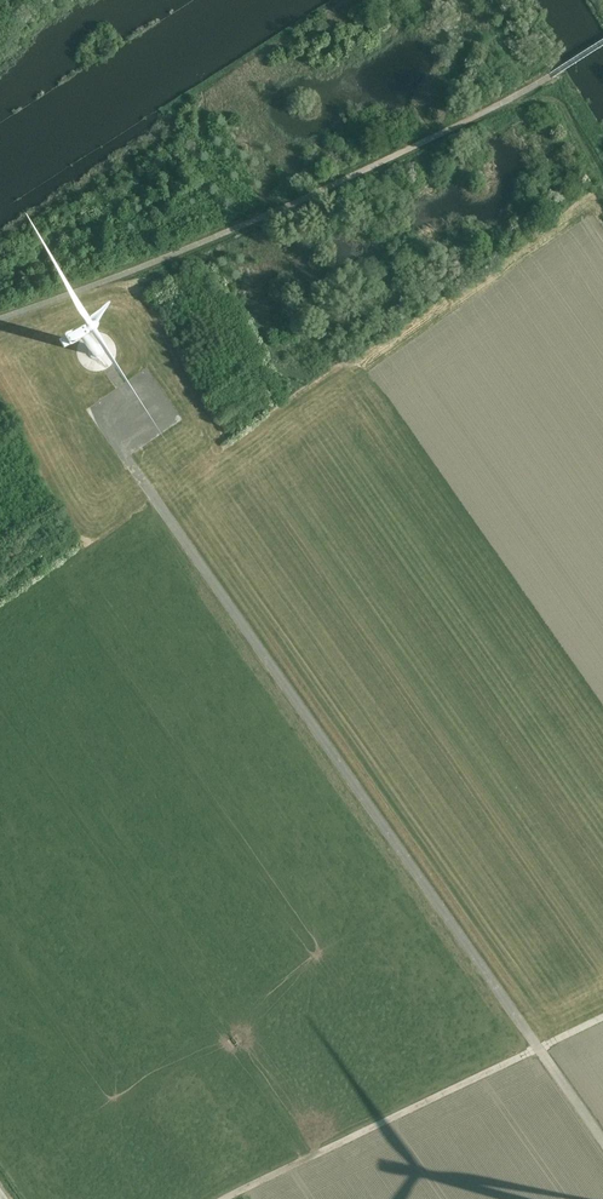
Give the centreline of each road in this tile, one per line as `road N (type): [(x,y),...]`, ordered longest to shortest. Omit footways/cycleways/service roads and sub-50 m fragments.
road 1 (track): [(602,185),(555,102),(505,105)]

